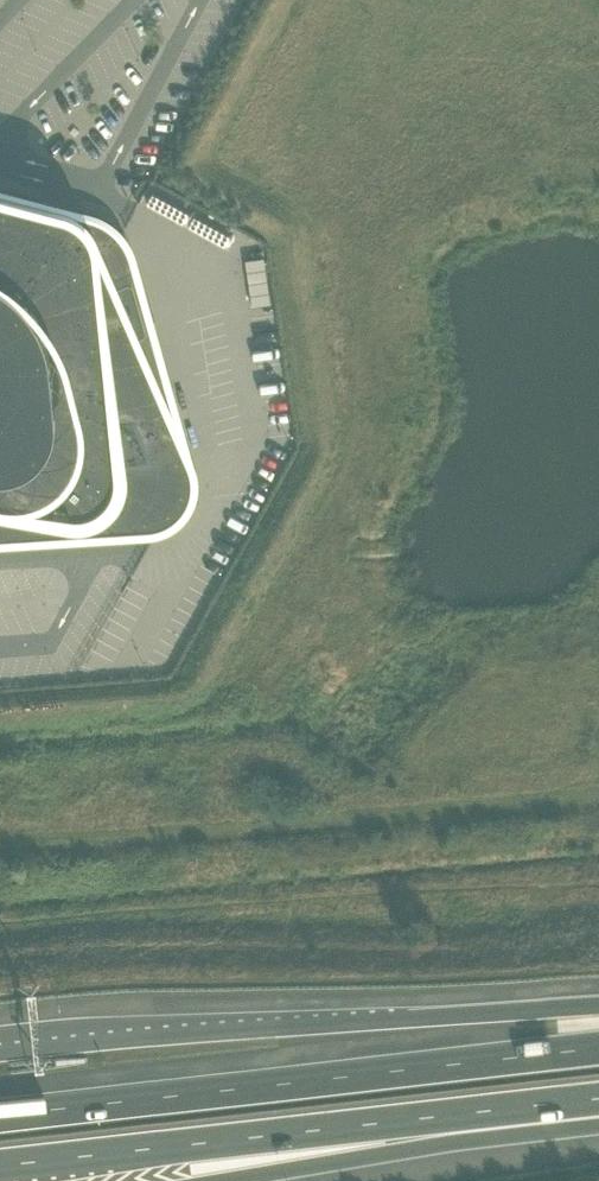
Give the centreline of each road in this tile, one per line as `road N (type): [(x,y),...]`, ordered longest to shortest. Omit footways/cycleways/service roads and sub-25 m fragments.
road 1 (motorway): [(0,1169),(598,1099)]
road 2 (motorway): [(598,1041),(0,1110)]
road 3 (track): [(0,853),(598,800)]
road 4 (motorway): [(598,1015),(0,1051)]
road 5 (motorway): [(216,1180),(598,1126)]

